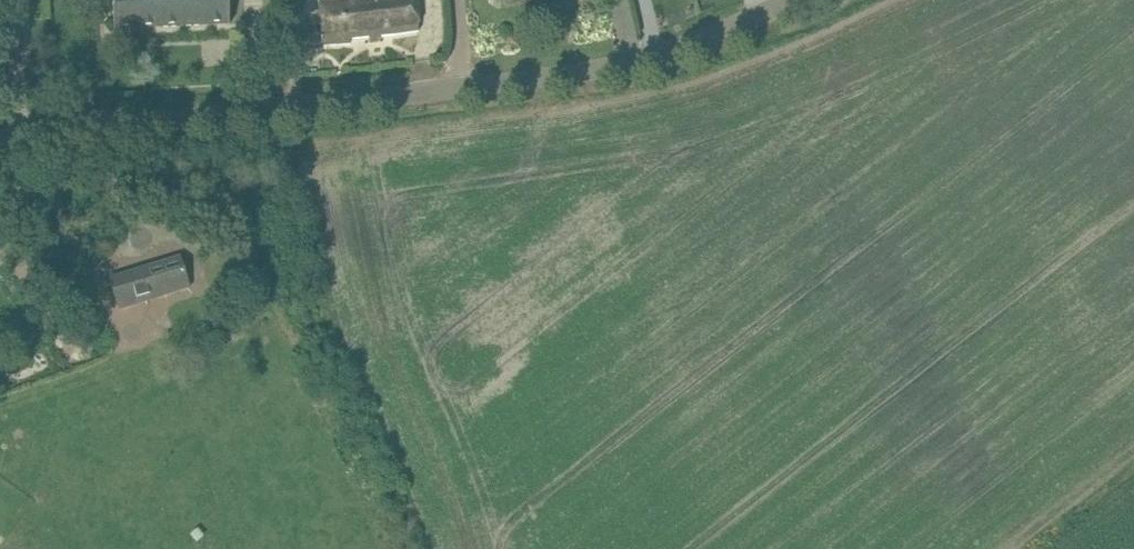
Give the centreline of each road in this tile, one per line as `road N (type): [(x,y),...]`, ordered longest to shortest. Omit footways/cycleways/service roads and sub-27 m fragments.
road 1 (unclassified): [(0,147),(586,69),(661,54),(791,0)]

